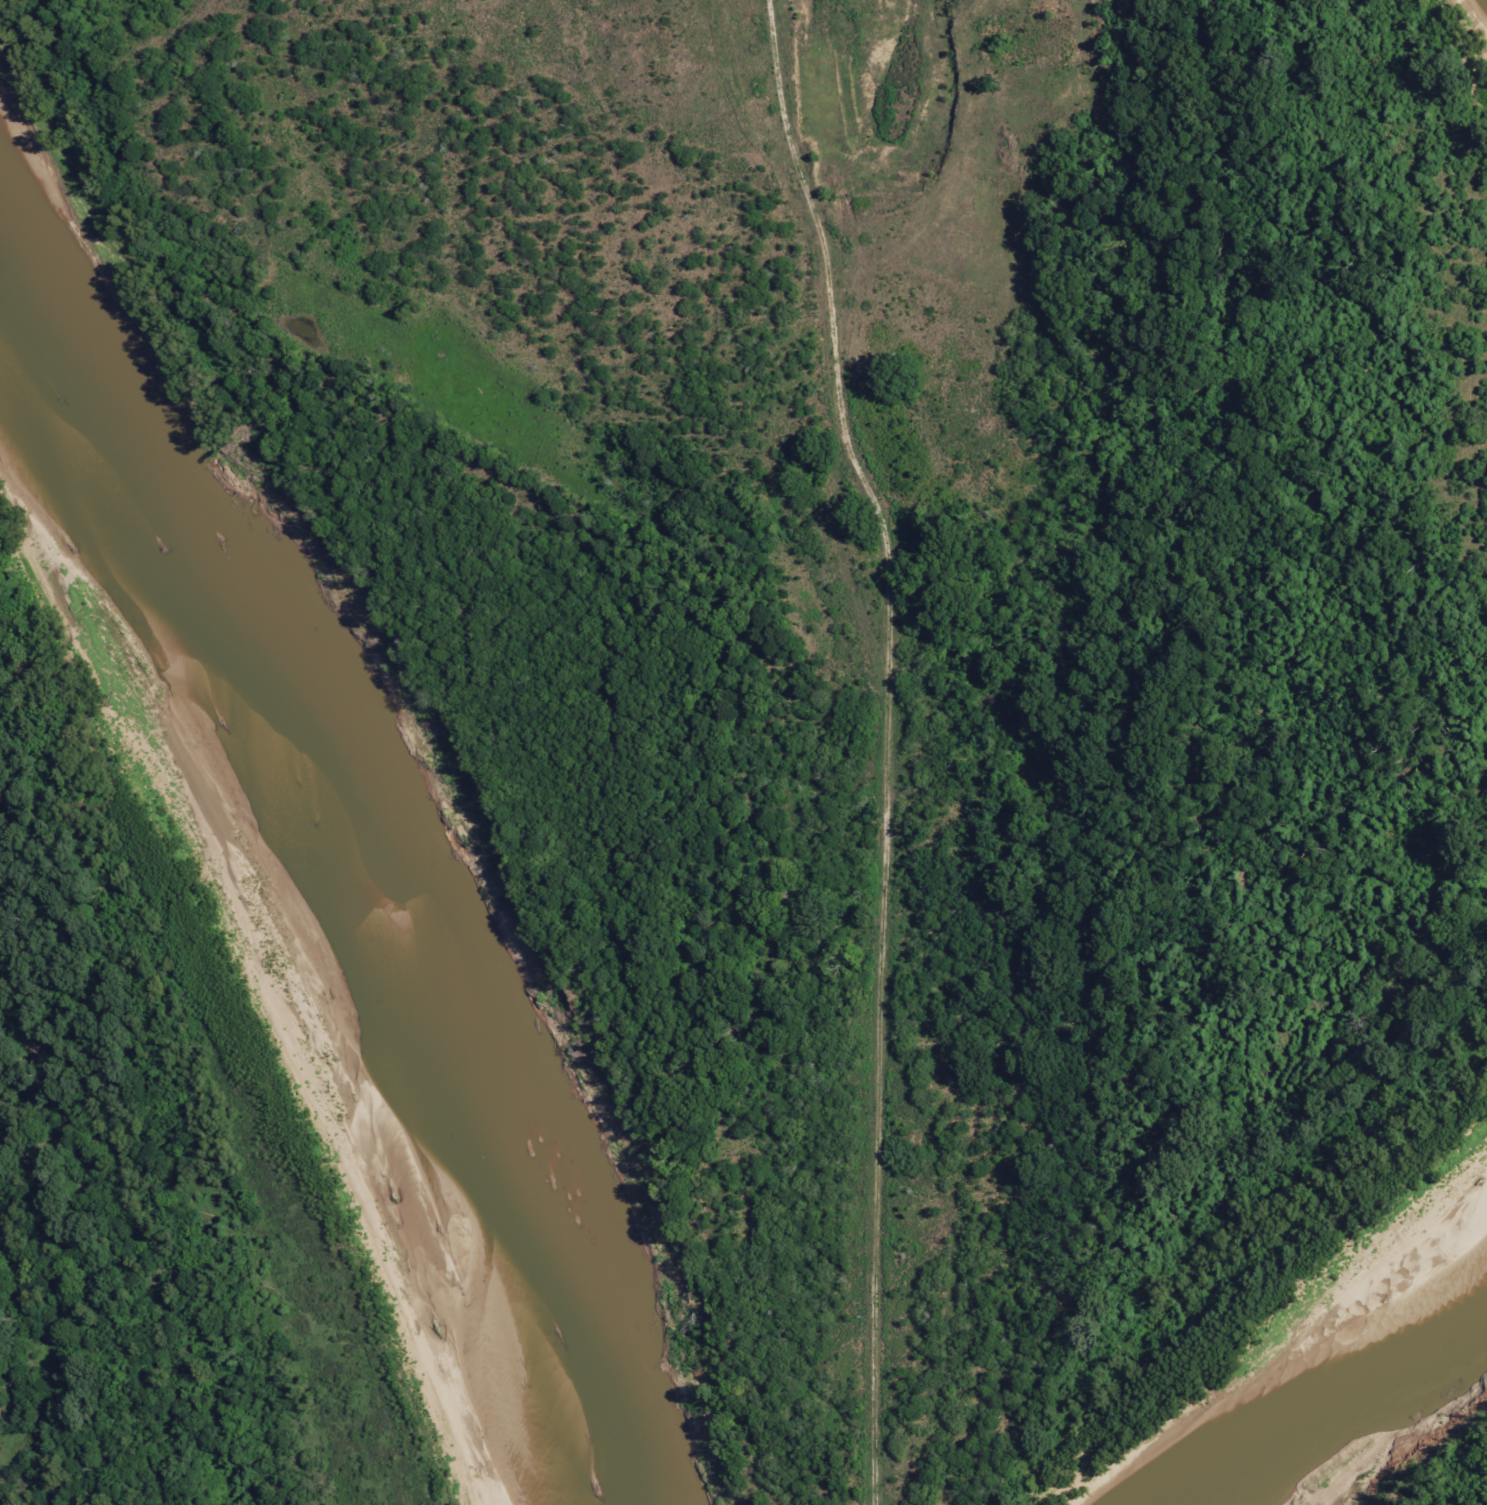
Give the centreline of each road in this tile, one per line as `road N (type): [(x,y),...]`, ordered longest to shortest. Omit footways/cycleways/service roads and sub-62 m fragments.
road 1 (residential): [(873,1504),(883,531),(829,382),(830,293),(943,192),(971,99),(975,0)]

